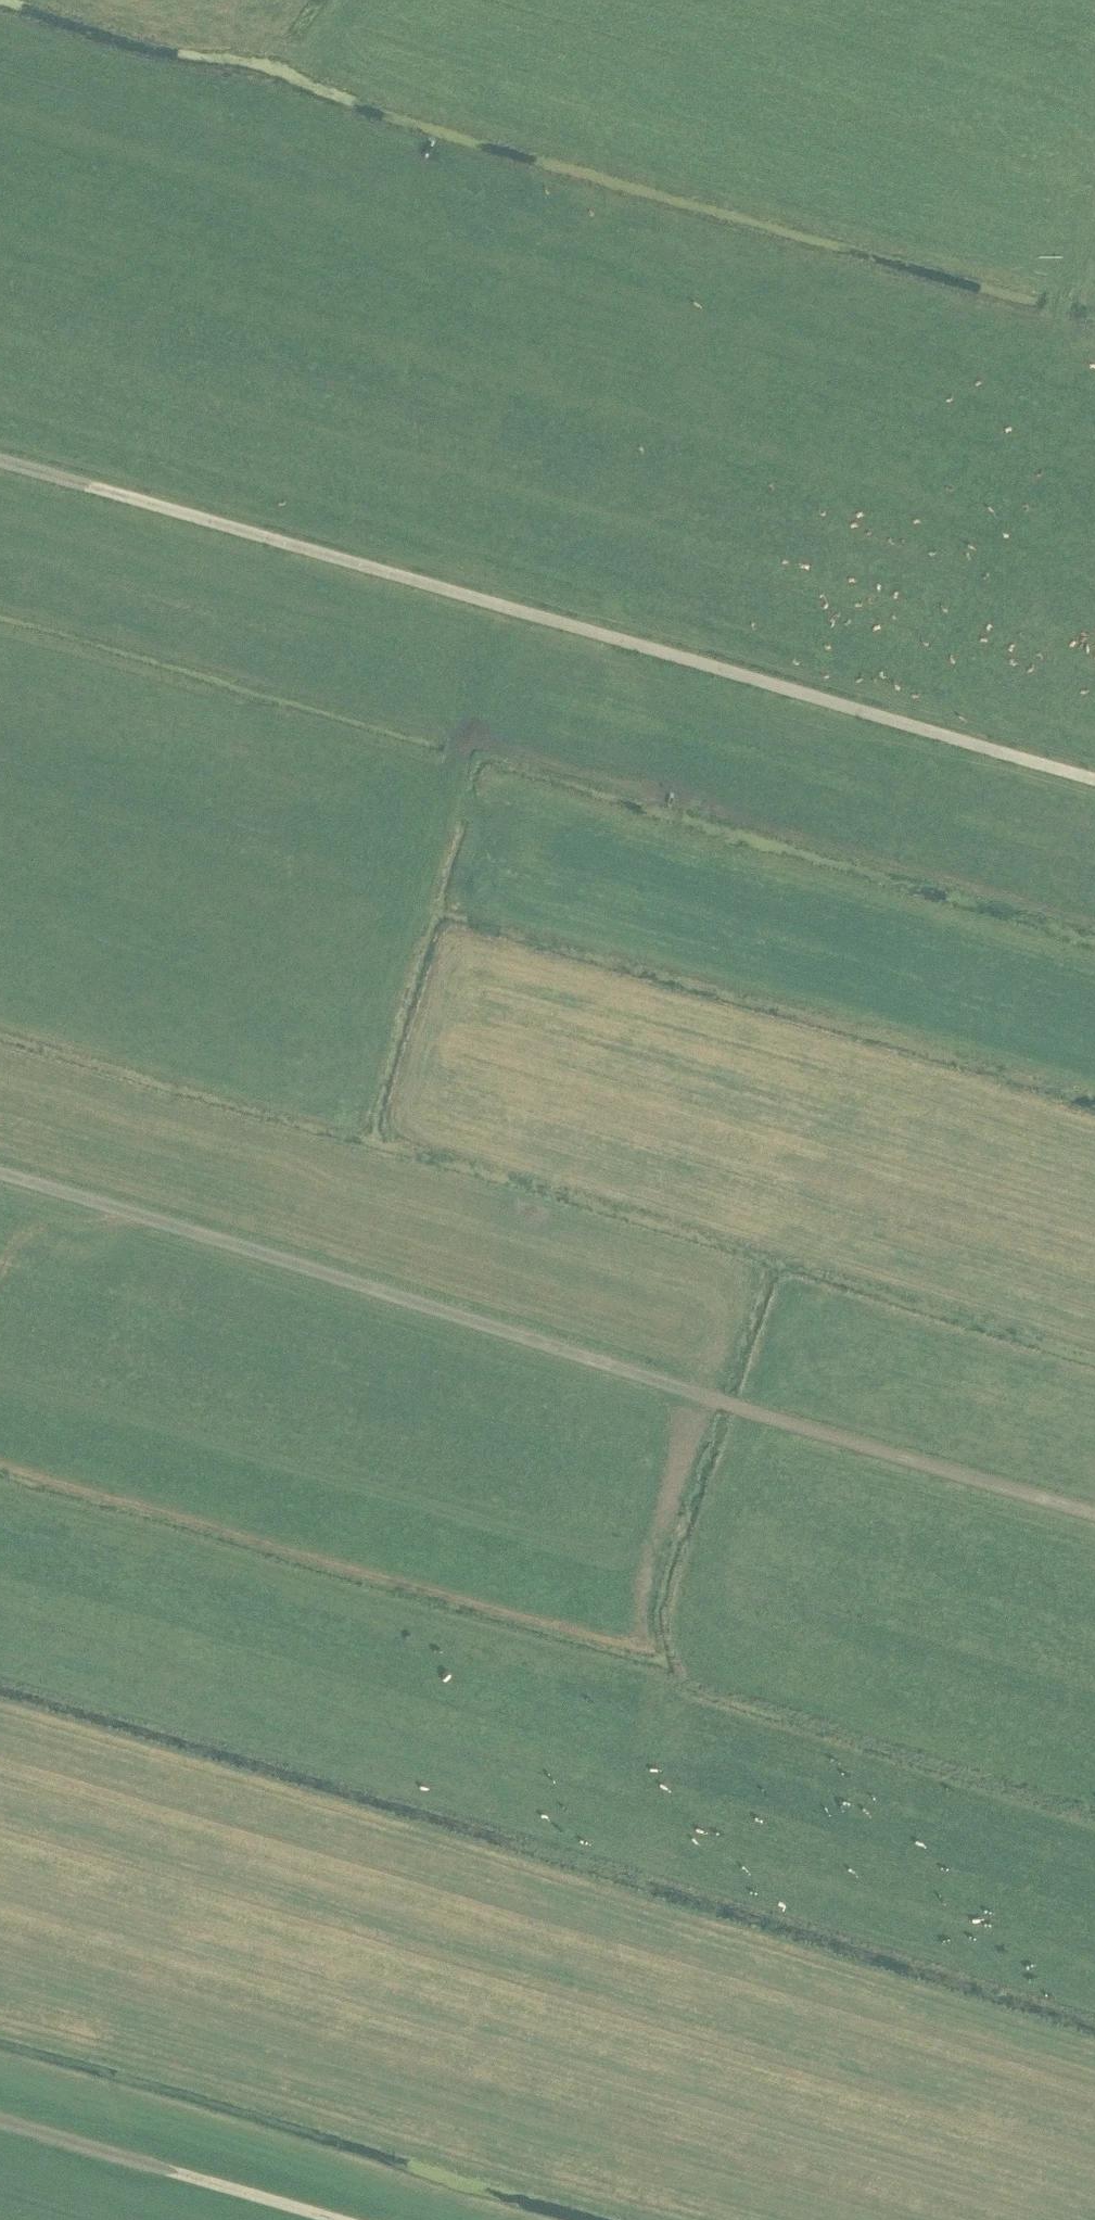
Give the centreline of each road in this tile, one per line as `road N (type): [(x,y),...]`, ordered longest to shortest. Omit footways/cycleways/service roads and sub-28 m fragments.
road 1 (track): [(332,2219),(0,2122)]

